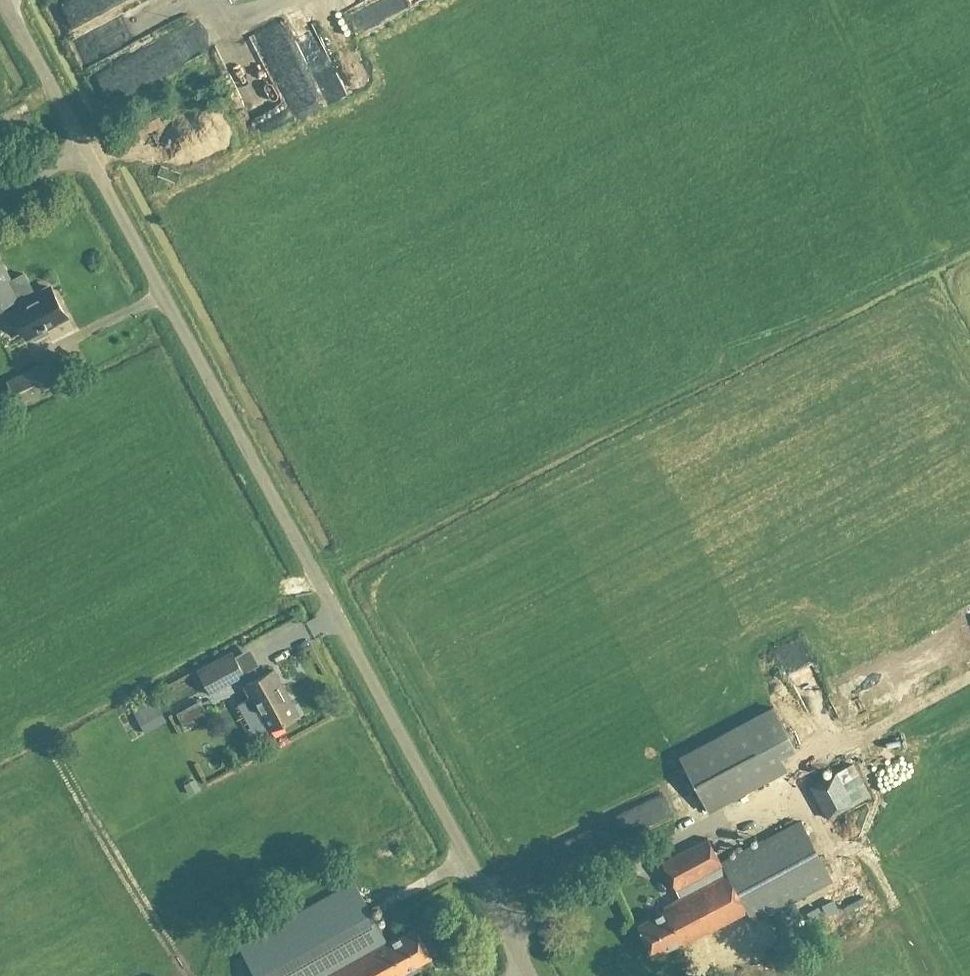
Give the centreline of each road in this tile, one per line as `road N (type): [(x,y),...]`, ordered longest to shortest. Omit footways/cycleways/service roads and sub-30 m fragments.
road 1 (unclassified): [(537,975),(0,2)]

